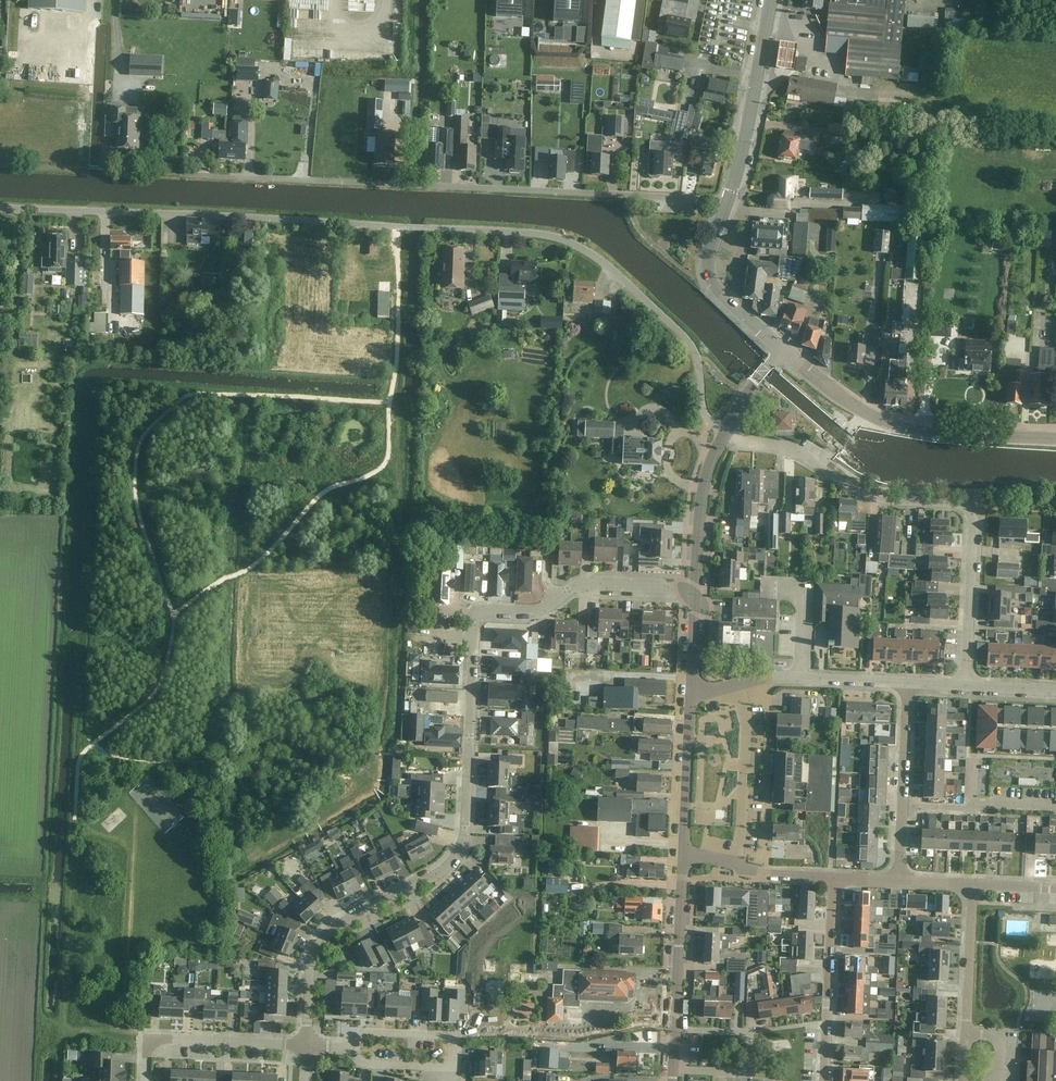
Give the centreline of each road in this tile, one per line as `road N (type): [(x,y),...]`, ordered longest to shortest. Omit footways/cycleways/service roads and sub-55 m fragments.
road 1 (track): [(35,1080),(76,375),(87,362),(394,386)]
road 2 (unclassified): [(726,431),(703,414),(698,360),(685,338),(604,264),(551,236),(0,205)]
road 3 (residential): [(306,1045),(310,972),(320,940),(437,875),(460,850),(477,614),(540,609),(580,585),(695,589)]
road 4 (residential): [(181,175),(728,201)]
road 5 (residential): [(726,431),(797,453),(866,494),(967,509),(973,522),(966,686)]
road 6 (track): [(59,1080),(79,758)]
road 7 (tertiary): [(1055,439),(896,426),(854,407),(783,349)]
road 8 (tertiary): [(728,201),(773,0)]
road 9 (residential): [(825,1080),(833,878)]
road 10 (residential): [(963,1080),(970,883)]
road 11 (residential): [(674,1070),(748,1074),(750,1032),(676,1031)]
road 12 (residential): [(737,867),(746,766),(736,685)]
road 13 (residential): [(910,684),(769,678),(736,685)]
road 14 (tertiary): [(676,1031),(683,858)]
road 15 (tertiary): [(695,589),(705,481),(726,431)]
road 16 (tertiary): [(683,858),(691,696)]
road 17 (track): [(394,386),(399,227)]
road 18 (residential): [(306,1045),(148,1038)]
road 19 (residential): [(348,1047),(363,1064),(454,1068),(455,1036)]
road 20 (residential): [(903,807),(910,684)]

